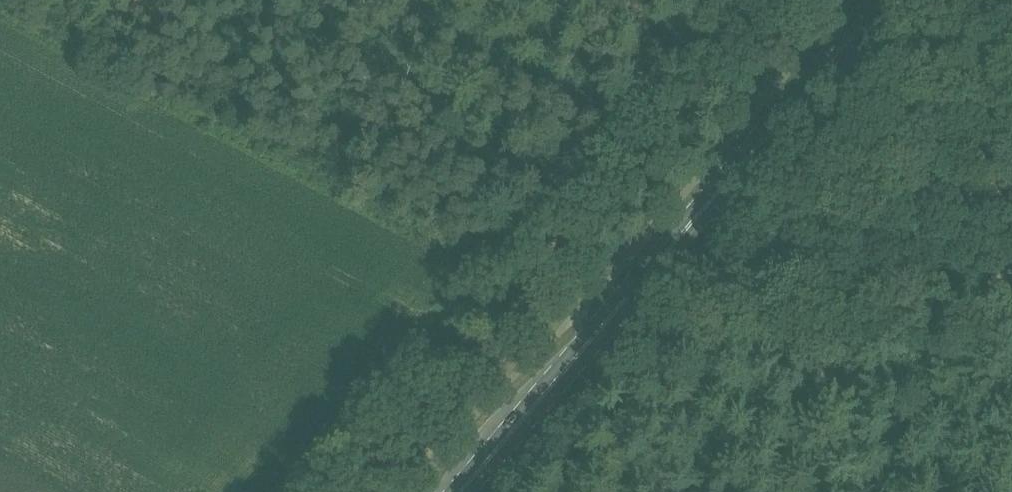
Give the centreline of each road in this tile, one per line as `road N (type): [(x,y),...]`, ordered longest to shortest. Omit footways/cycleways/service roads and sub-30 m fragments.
road 1 (secondary): [(463,491),(885,0)]
road 2 (track): [(1011,207),(739,208)]

